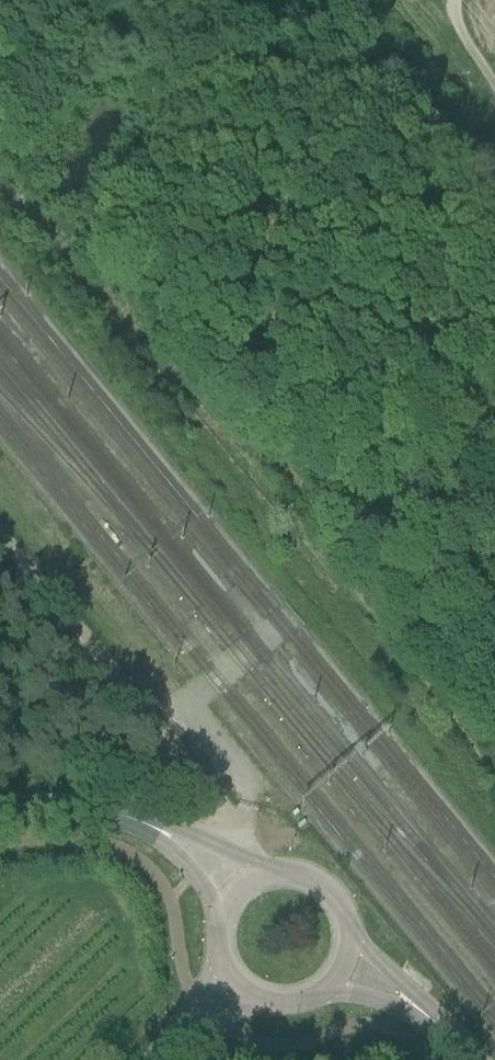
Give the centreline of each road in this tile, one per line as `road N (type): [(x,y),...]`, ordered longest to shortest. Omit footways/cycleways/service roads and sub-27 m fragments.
road 1 (tertiary): [(263,874),(184,831),(107,814)]
road 2 (tertiary): [(107,814),(151,836),(193,876),(220,919)]
road 3 (tertiary): [(444,1031),(351,931)]
road 4 (tertiary): [(319,996),(360,997),(444,1031)]
road 5 (unclassified): [(219,954),(146,1059)]

